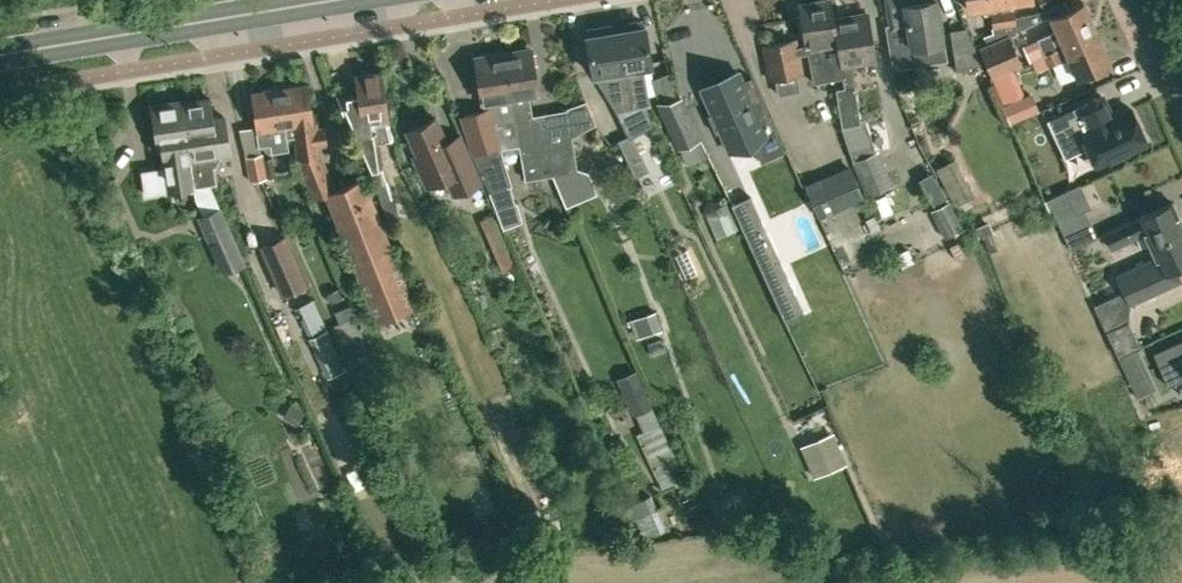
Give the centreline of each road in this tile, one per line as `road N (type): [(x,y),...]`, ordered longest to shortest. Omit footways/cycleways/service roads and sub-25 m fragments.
road 1 (secondary): [(0,53),(312,0)]
road 2 (residential): [(1181,112),(1131,0)]

